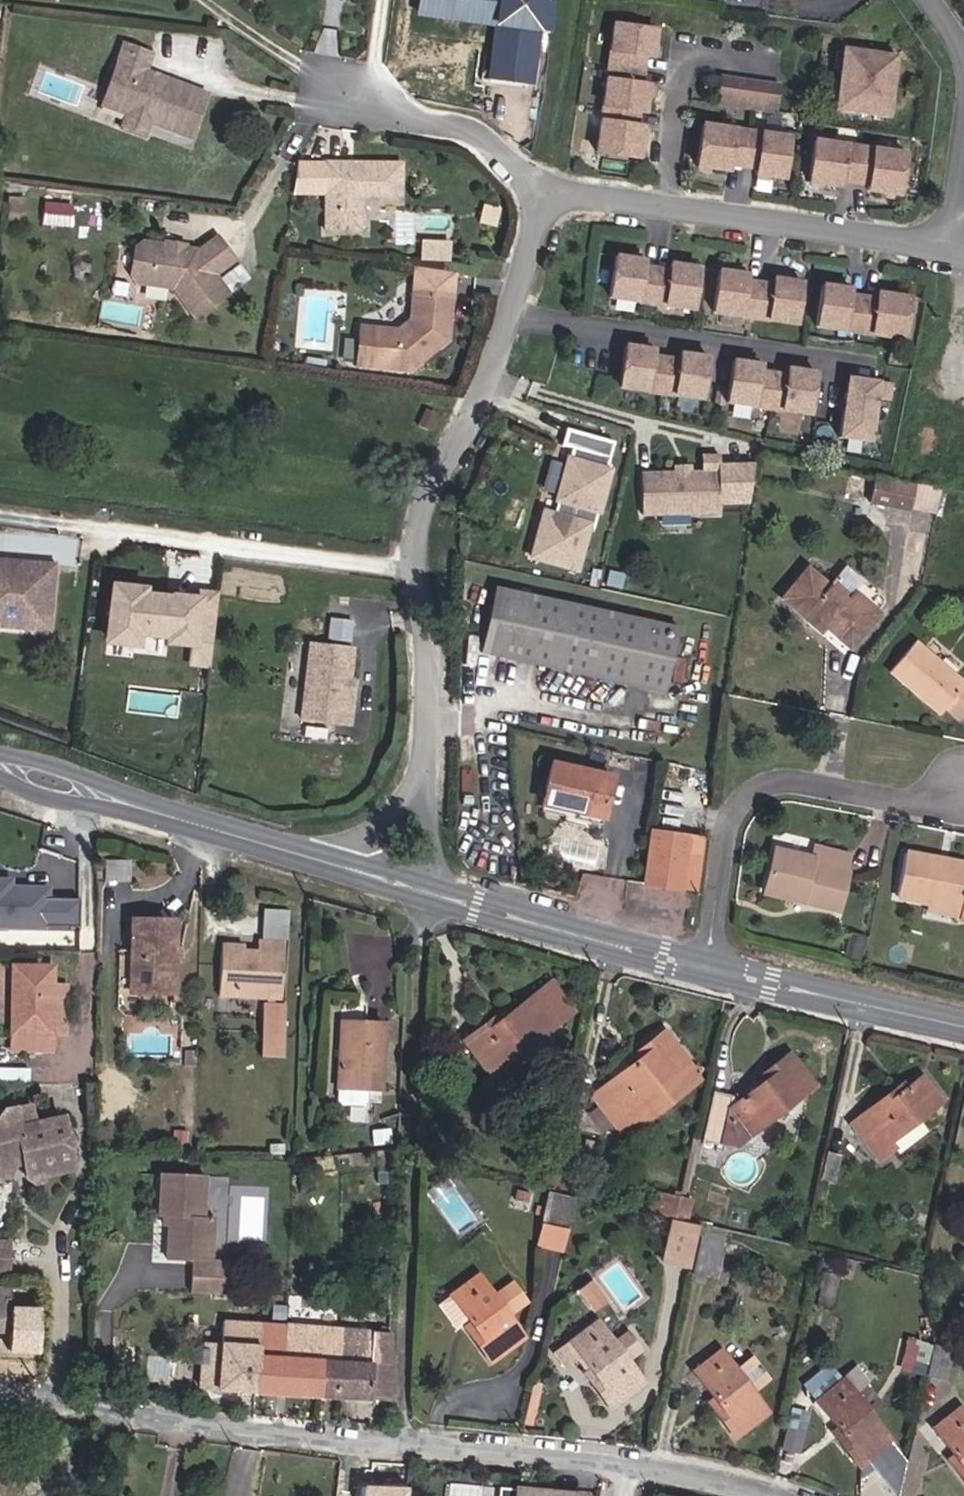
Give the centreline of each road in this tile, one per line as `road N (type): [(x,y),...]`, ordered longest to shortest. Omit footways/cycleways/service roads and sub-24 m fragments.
road 1 (residential): [(423,1456),(424,891)]
road 2 (unclassified): [(423,1456),(0,1391)]
road 3 (residential): [(414,572),(0,515)]
road 4 (tertiary): [(0,763),(395,882)]
road 5 (residential): [(706,968),(724,859),(753,799),(798,787),(963,807)]
road 6 (residential): [(507,316),(867,364)]
road 7 (residential): [(414,572),(423,711),(395,882)]
road 8 (tertiary): [(424,891),(706,968)]
road 9 (residential): [(941,243),(665,208)]
road 10 (residential): [(507,316),(413,553),(414,572)]
road 11 (tertiary): [(706,968),(963,1025)]
road 12 (residential): [(665,208),(685,50),(768,61)]
road 13 (residential): [(544,192),(336,102)]
road 14 (unclassified): [(627,1467),(423,1456)]
road 15 (unclassified): [(780,1495),(627,1467)]
road 16 (residential): [(544,192),(507,316)]
road 17 (residential): [(665,208),(544,192)]

